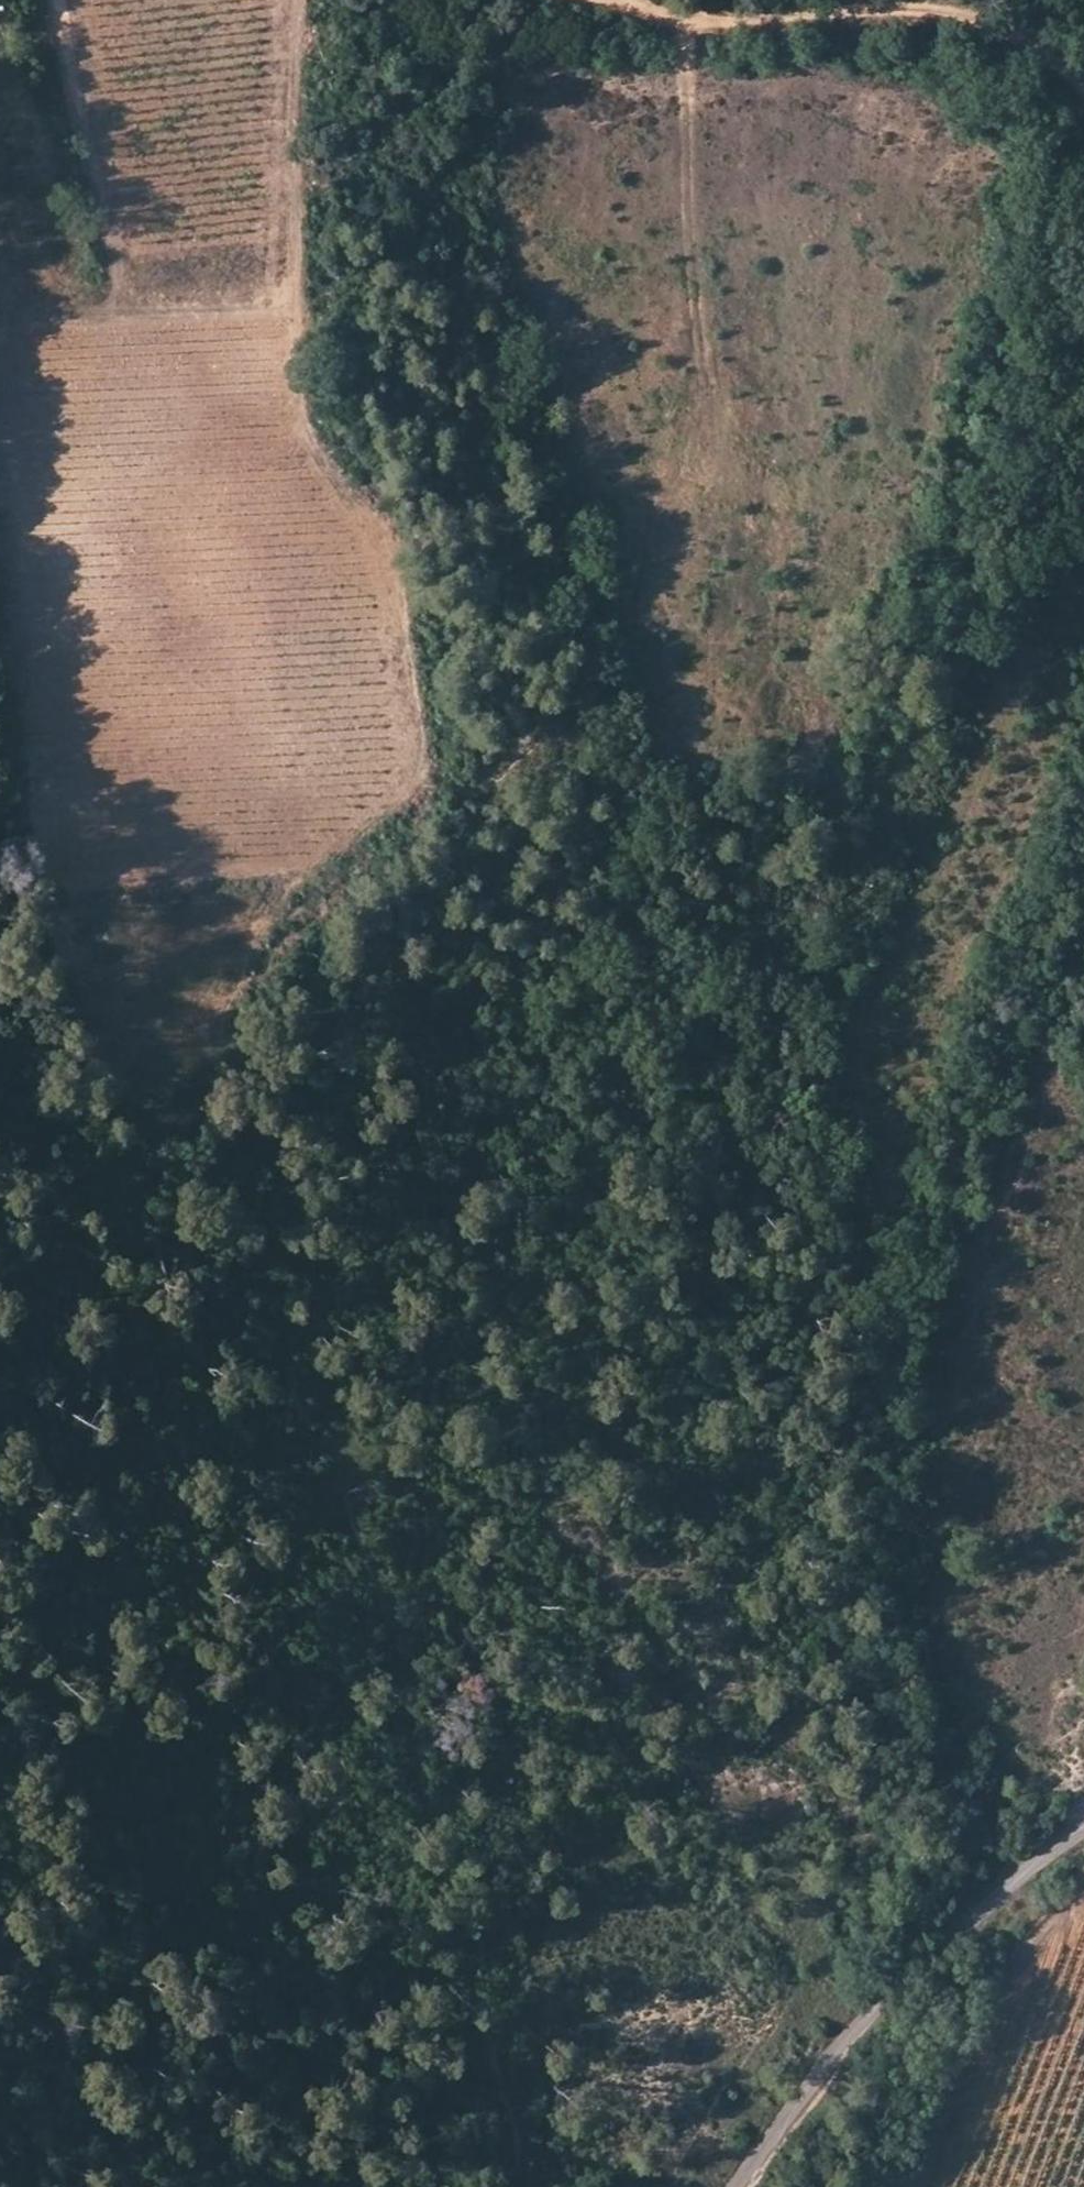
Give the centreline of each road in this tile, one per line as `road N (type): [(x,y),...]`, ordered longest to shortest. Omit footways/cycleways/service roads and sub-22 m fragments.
road 1 (track): [(590,0),(644,16),(791,5),(1003,24),(1083,95)]
road 2 (unclassified): [(736,2186),(837,2057),(994,1897),(1083,1835)]

